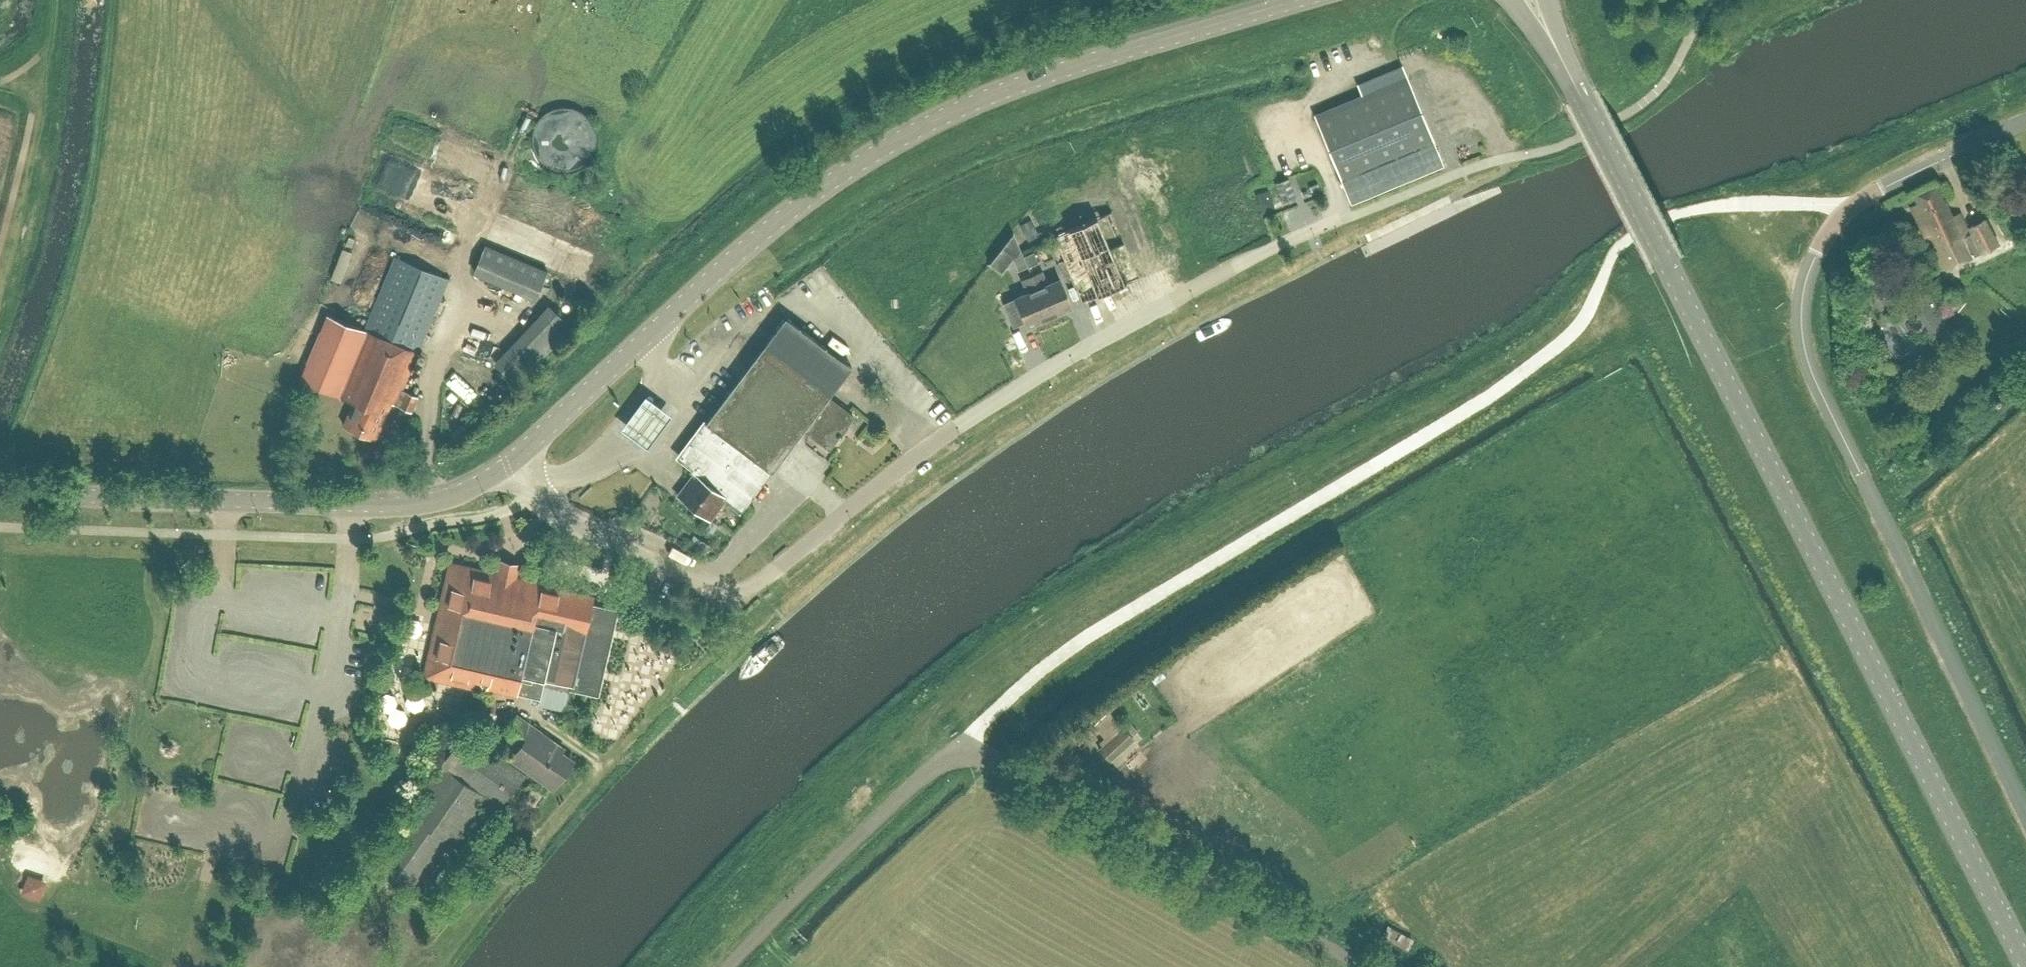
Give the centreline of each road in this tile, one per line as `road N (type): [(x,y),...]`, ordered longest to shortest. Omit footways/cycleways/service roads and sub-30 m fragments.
road 1 (tertiary): [(2025,962),(1535,0)]
road 2 (residential): [(512,461),(536,495),(574,523),(710,587),(739,589),(761,582),(927,447),(1026,381),(1206,281),(1341,219)]
road 3 (tertiary): [(512,461),(767,231),(883,147),(1014,88),(1301,0)]
road 4 (unclassified): [(2025,811),(1811,372),(1801,312),(1818,250),(1847,210),(1888,183),(2025,123)]
road 5 (residential): [(734,966),(963,746),(1026,773),(1367,966)]
road 6 (tertiary): [(0,490),(389,506),(470,487),(512,461)]
road 7 (track): [(742,589),(752,635),(714,656),(592,785),(443,966)]
road 8 (track): [(0,66),(24,65),(54,27),(32,170),(0,292)]

